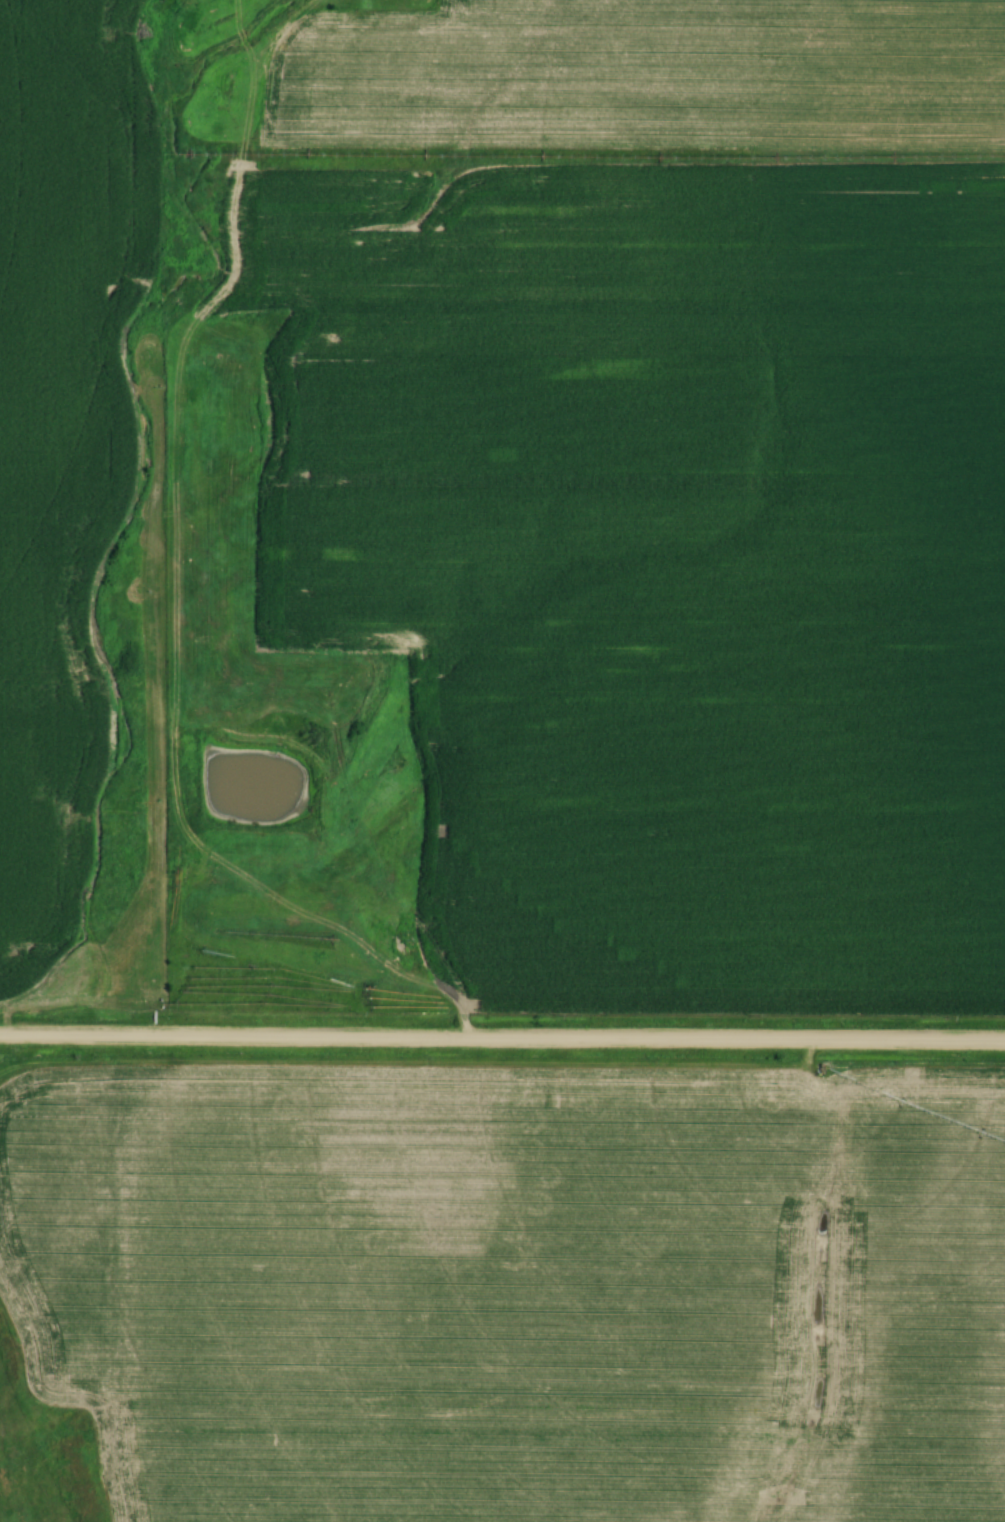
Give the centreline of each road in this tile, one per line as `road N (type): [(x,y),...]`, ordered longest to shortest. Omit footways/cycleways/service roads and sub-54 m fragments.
road 1 (residential): [(1004,1045),(0,1039)]

